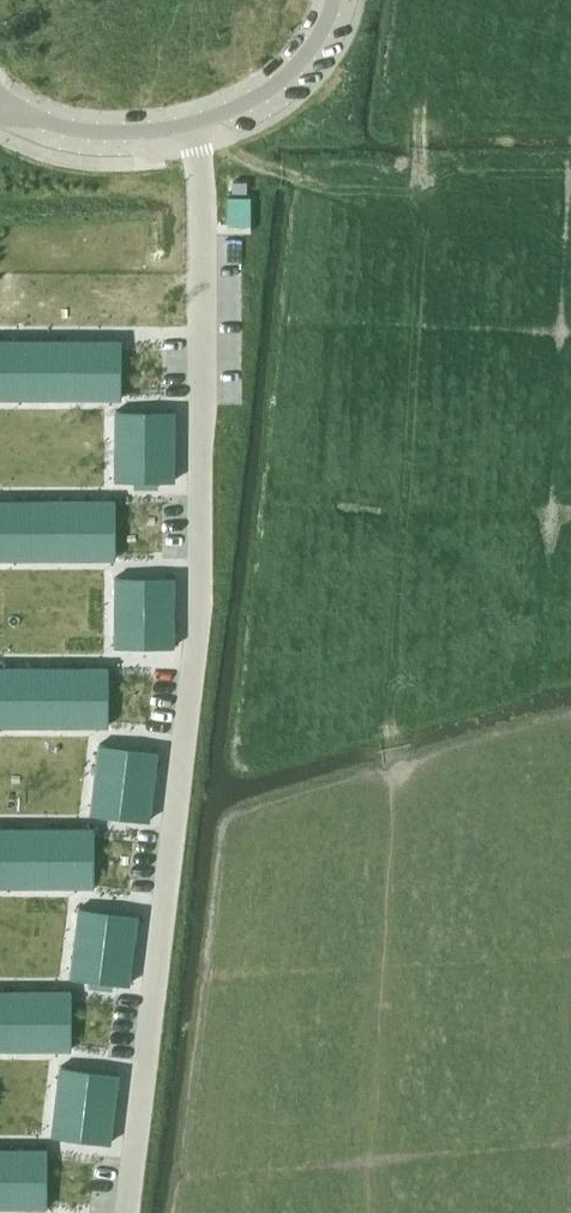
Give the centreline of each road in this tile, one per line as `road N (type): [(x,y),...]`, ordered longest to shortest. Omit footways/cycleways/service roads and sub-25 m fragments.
road 1 (residential): [(193,122),(202,180),(200,601),(126,1212)]
road 2 (unclassified): [(193,122),(279,81),(314,43),(333,0)]
road 3 (unclassified): [(6,103),(101,132),(193,122)]

